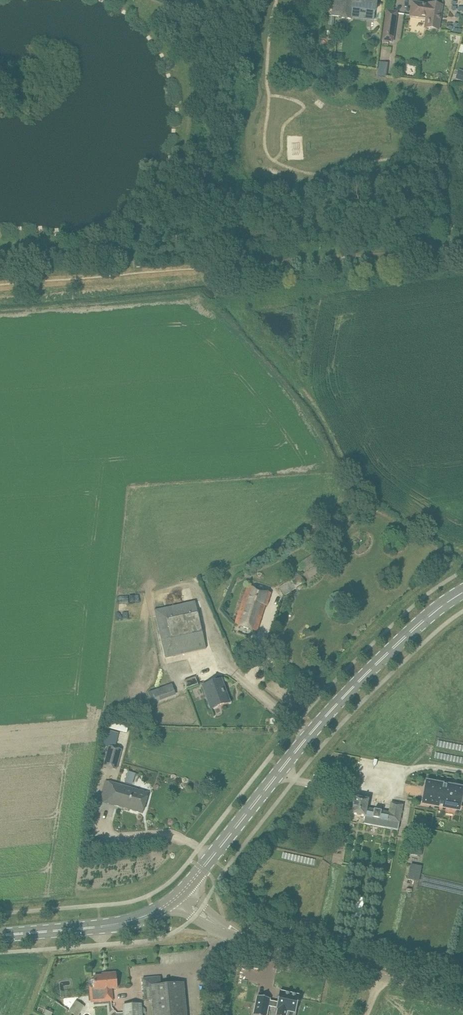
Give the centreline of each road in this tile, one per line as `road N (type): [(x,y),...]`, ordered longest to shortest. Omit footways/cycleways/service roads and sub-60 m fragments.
road 1 (tertiary): [(184,889),(330,709),(462,591)]
road 2 (tertiary): [(0,934),(139,920),(172,900)]
road 3 (unclassified): [(379,976),(224,929)]

